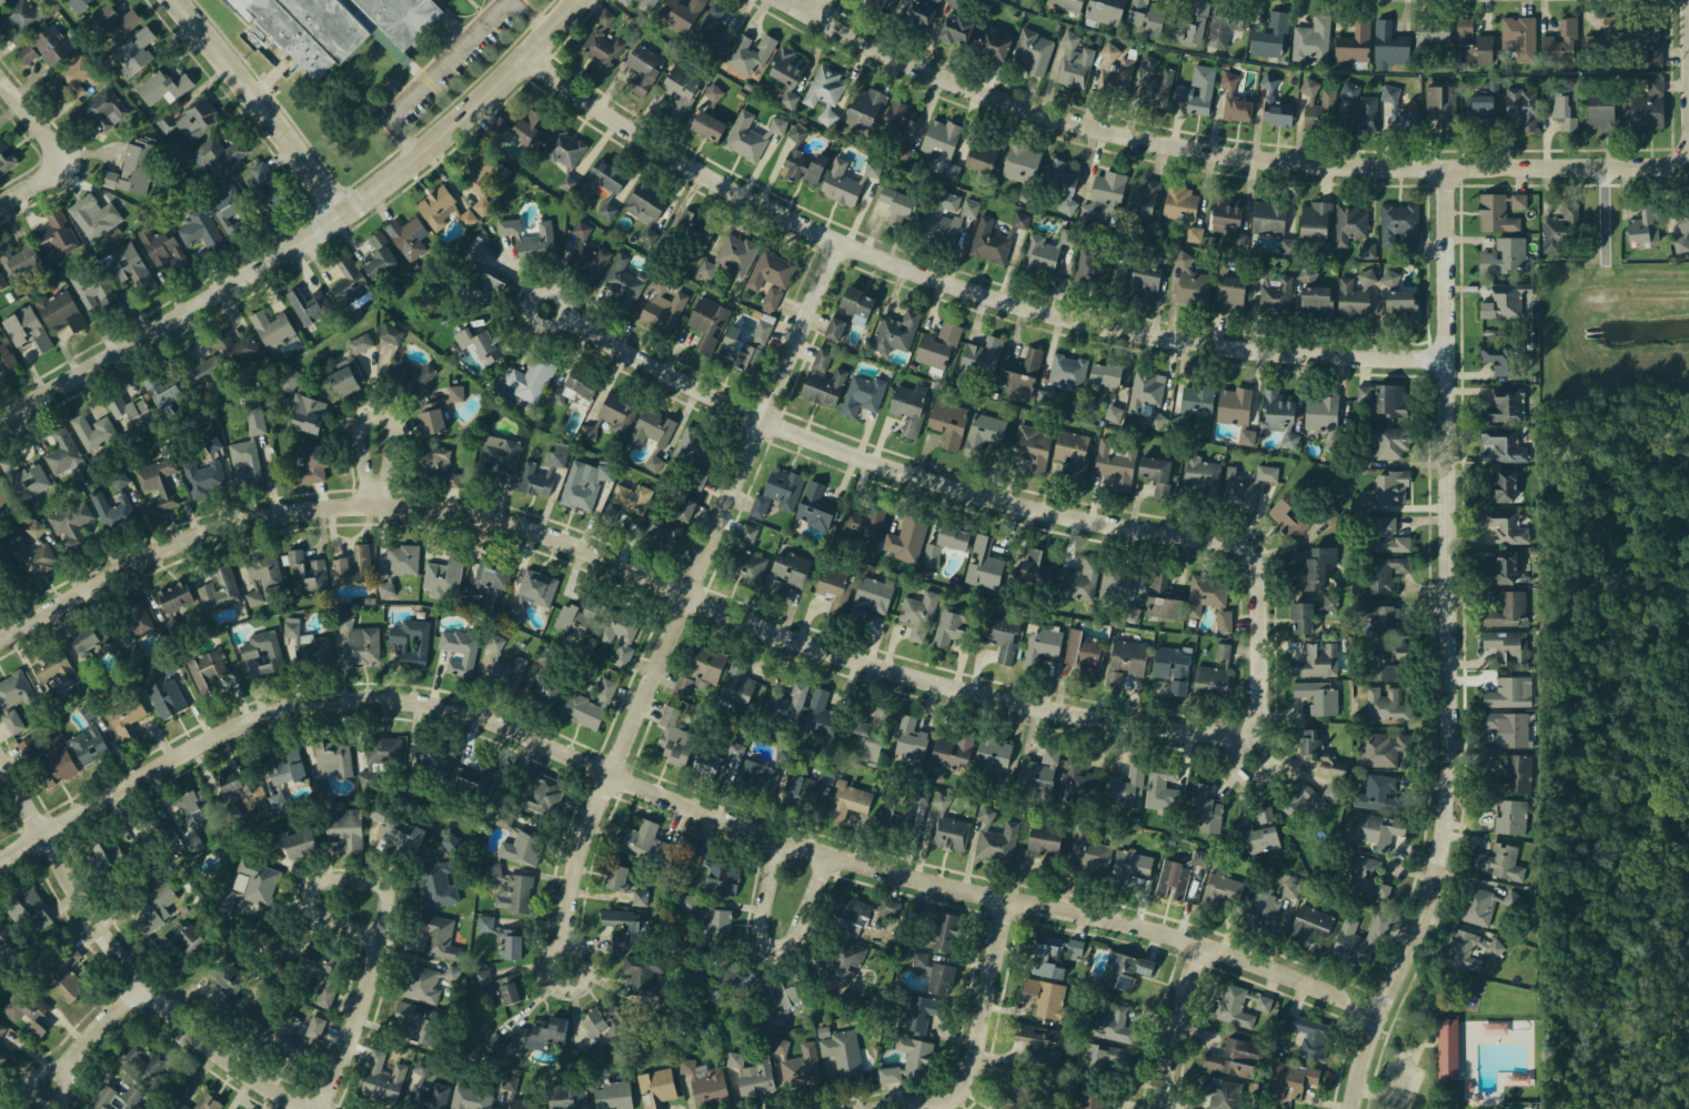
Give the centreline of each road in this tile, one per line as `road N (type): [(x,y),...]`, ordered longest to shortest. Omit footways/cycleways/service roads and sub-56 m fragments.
road 1 (residential): [(49,835),(213,739),(275,714),(363,698),(428,703),(493,719),(804,849),(1178,939),(1271,967),(1374,1011)]
road 2 (residential): [(0,641),(125,567),(234,524),(346,505),(431,507),(549,532),(767,626),(936,680),(1099,717),(1241,733)]
road 3 (residential): [(530,53),(730,185),(956,283),(1205,342),(1451,357)]
road 4 (residential): [(1348,1108),(1374,1011),(1426,899),(1439,829),(1452,466),(1451,168)]
road 5 (residential): [(1681,159),(1658,167),(1393,168),(1210,151),(1023,104),(897,56),(789,0)]
road 6 (residential): [(1264,589),(1251,553),(1240,546),(1043,510),(912,473),(767,420),(547,311)]
road 7 (residential): [(565,969),(586,843),(843,240)]
road 8 (residential): [(0,421),(373,192),(486,97),(580,0)]
road 9 (residential): [(0,750),(100,920),(149,982),(213,1044),(318,1108)]
road 10 (residential): [(882,1108),(941,1103),(966,1083),(1001,899)]
road 11 (residential): [(180,0),(343,213)]
road 12 (residential): [(775,838),(757,929),(772,949),(794,931),(823,855)]
road 13 (residential): [(382,945),(390,903),(384,889),(326,881),(314,898),(318,911),(382,945)]
road 14 (residential): [(323,1108),(363,1017),(382,945)]
road 15 (residential): [(1189,942),(1159,1108)]
road 16 (residential): [(1241,733),(1264,708),(1264,589)]
road 17 (residential): [(149,982),(46,1086)]

